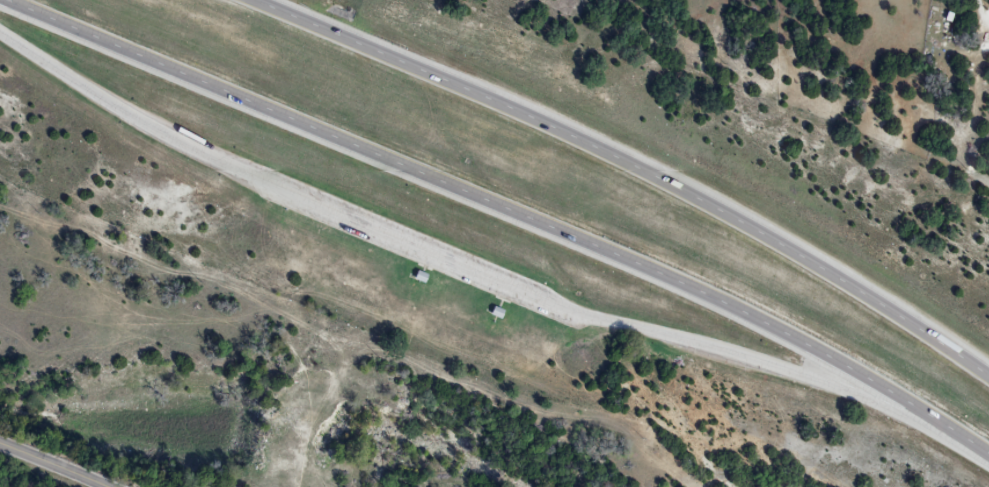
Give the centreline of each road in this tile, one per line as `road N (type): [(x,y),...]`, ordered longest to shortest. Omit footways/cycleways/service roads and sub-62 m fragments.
road 1 (motorway): [(1,0),(609,252),(808,344),(935,413),(988,453)]
road 2 (motorway): [(988,370),(589,142),(260,0)]
road 3 (motorway): [(585,316),(821,377),(953,427)]
road 4 (motorway): [(0,34),(144,123),(246,173)]

